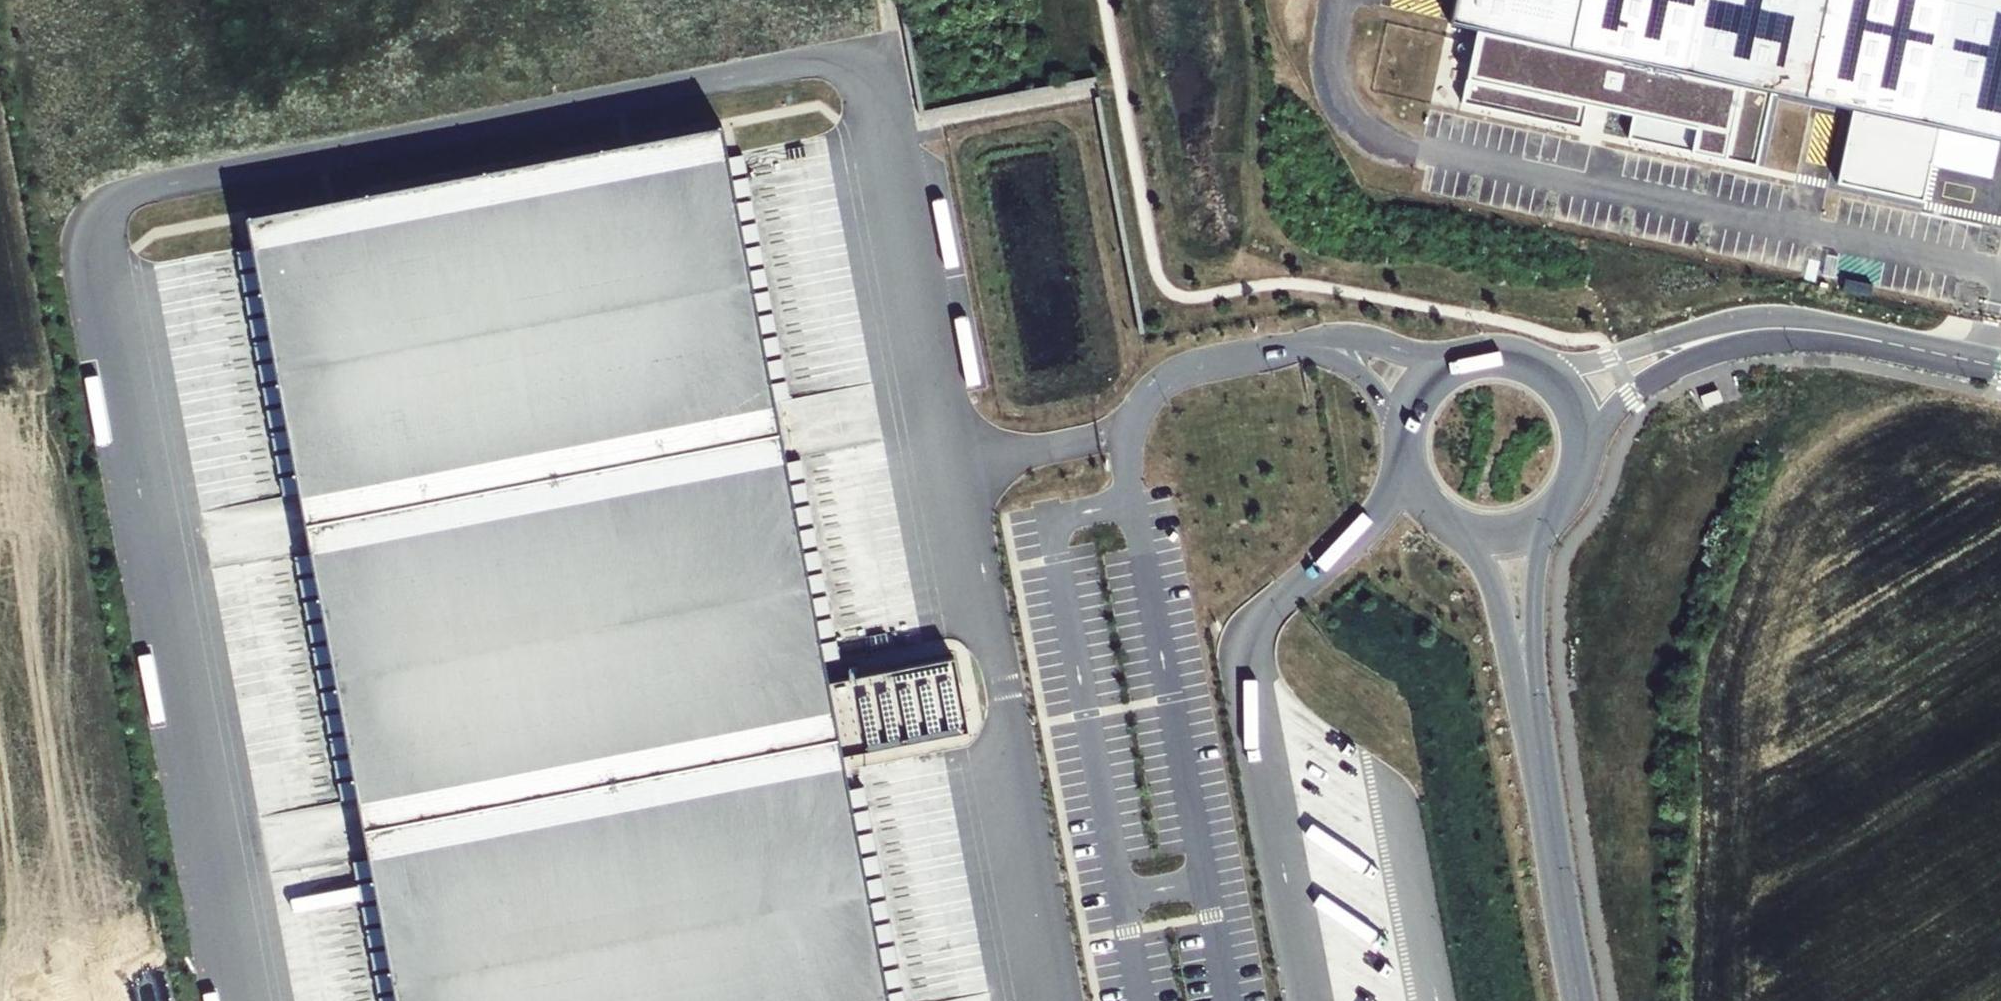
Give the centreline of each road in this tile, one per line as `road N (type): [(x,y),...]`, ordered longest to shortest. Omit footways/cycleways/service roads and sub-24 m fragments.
road 1 (unclassified): [(1510,535),(1566,503),(1587,442),(1569,389),(1511,353),(1465,357),(1413,401),(1403,461),(1435,516)]
road 2 (unclassified): [(1580,1000),(1510,535)]

